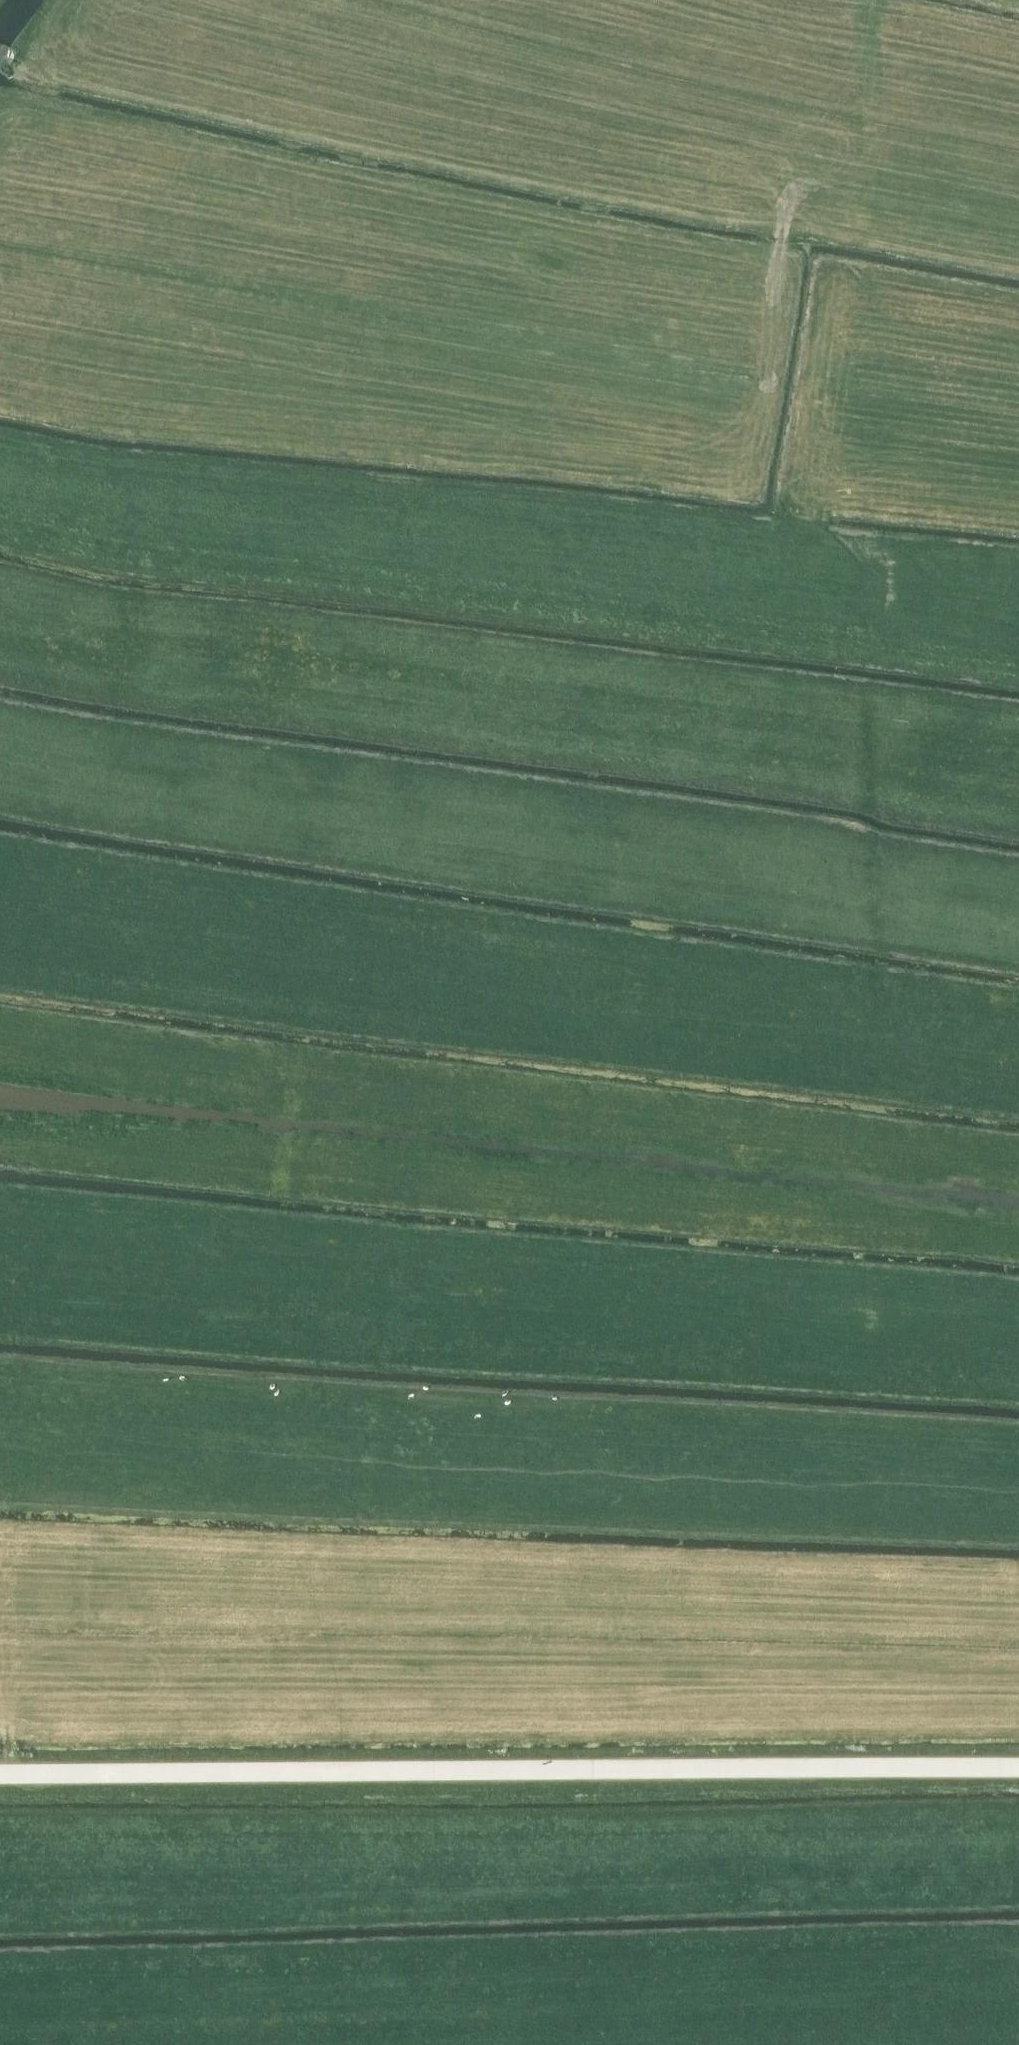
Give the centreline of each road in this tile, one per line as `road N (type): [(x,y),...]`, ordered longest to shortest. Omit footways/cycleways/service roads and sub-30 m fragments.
road 1 (unclassified): [(0,1775),(1018,1765)]

